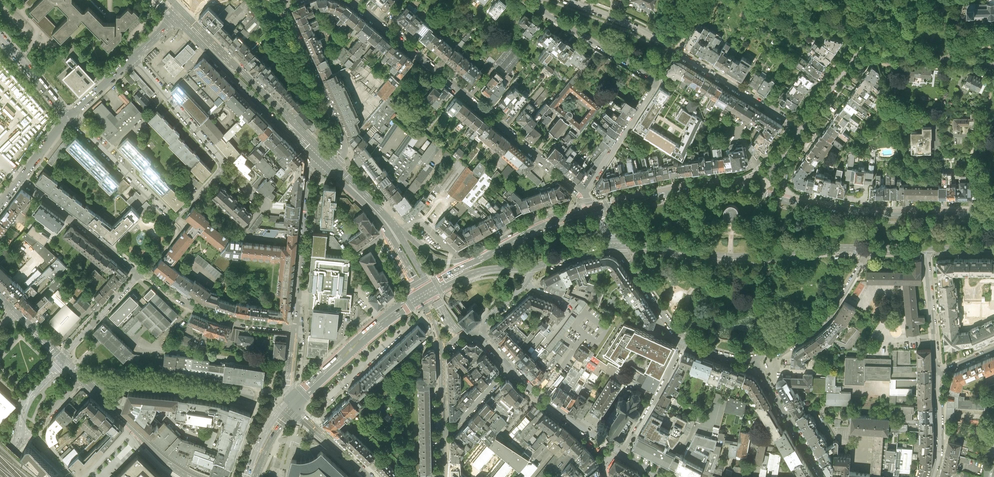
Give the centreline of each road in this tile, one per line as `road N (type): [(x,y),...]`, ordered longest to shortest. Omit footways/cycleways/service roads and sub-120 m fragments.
road 1 (residential): [(582,195),(351,0)]
road 2 (residential): [(582,195),(657,81),(539,0)]
road 3 (residential): [(571,0),(645,30),(801,129)]
road 4 (primary): [(618,246),(731,255),(864,248)]
road 5 (residential): [(226,166),(173,217),(69,117)]
road 6 (primary): [(331,160),(182,11)]
road 7 (primary): [(993,214),(852,213),(784,198)]
road 8 (primary): [(175,18),(322,164)]
road 9 (residential): [(284,5),(342,138),(331,160)]
road 10 (residential): [(322,164),(309,178),(296,328)]
road 11 (primary): [(293,405),(423,296)]
road 12 (residential): [(138,275),(221,318),(296,328)]
road 13 (primary): [(322,164),(378,218),(423,296)]
road 14 (residential): [(754,357),(819,327),(864,248)]
road 15 (unclassified): [(90,386),(130,381),(247,396)]
road 16 (residential): [(801,129),(888,0)]
road 17 (residential): [(138,275),(20,180)]
road 18 (residential): [(134,57),(226,166)]
road 19 (tertiary): [(622,453),(508,368)]
road 20 (primary): [(732,185),(593,208)]
road 21 (residential): [(754,357),(822,476)]
road 22 (tertiary): [(90,386),(192,476)]
road 23 (primary): [(593,208),(469,261)]
road 24 (residential): [(686,342),(622,453)]
road 25 (residential): [(938,373),(926,248)]

